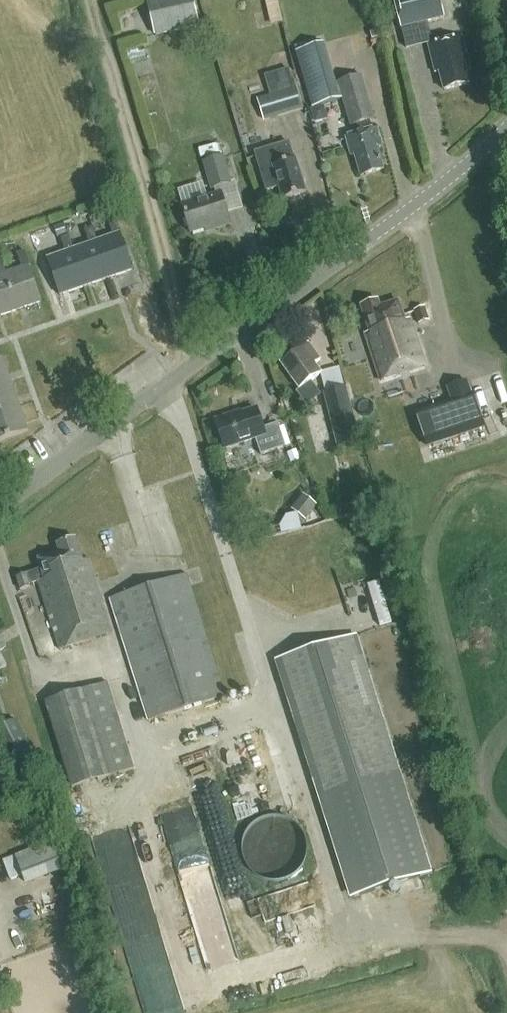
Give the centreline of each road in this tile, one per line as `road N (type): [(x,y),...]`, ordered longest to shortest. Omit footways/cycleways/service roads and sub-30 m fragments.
road 1 (tertiary): [(0,502),(433,190),(506,123)]

